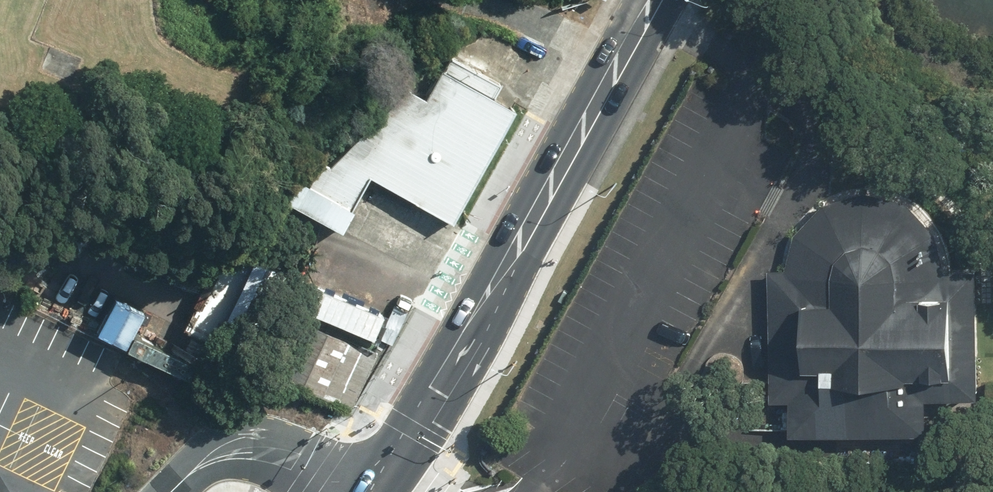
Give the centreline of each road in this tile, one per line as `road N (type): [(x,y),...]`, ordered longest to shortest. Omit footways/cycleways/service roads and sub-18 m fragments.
road 1 (secondary): [(371,491),(656,0)]
road 2 (track): [(281,450),(267,398),(239,378),(0,265)]
road 3 (track): [(492,0),(620,64)]

